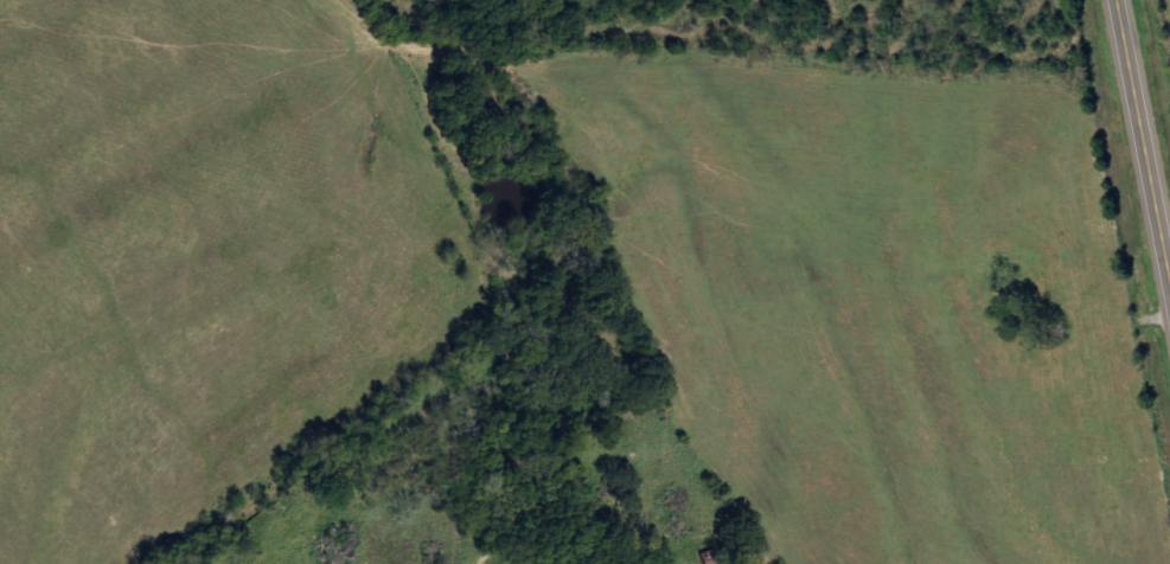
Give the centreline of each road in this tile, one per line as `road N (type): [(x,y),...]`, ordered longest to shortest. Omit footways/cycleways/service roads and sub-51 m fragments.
road 1 (tertiary): [(1169,264),(1126,0)]

